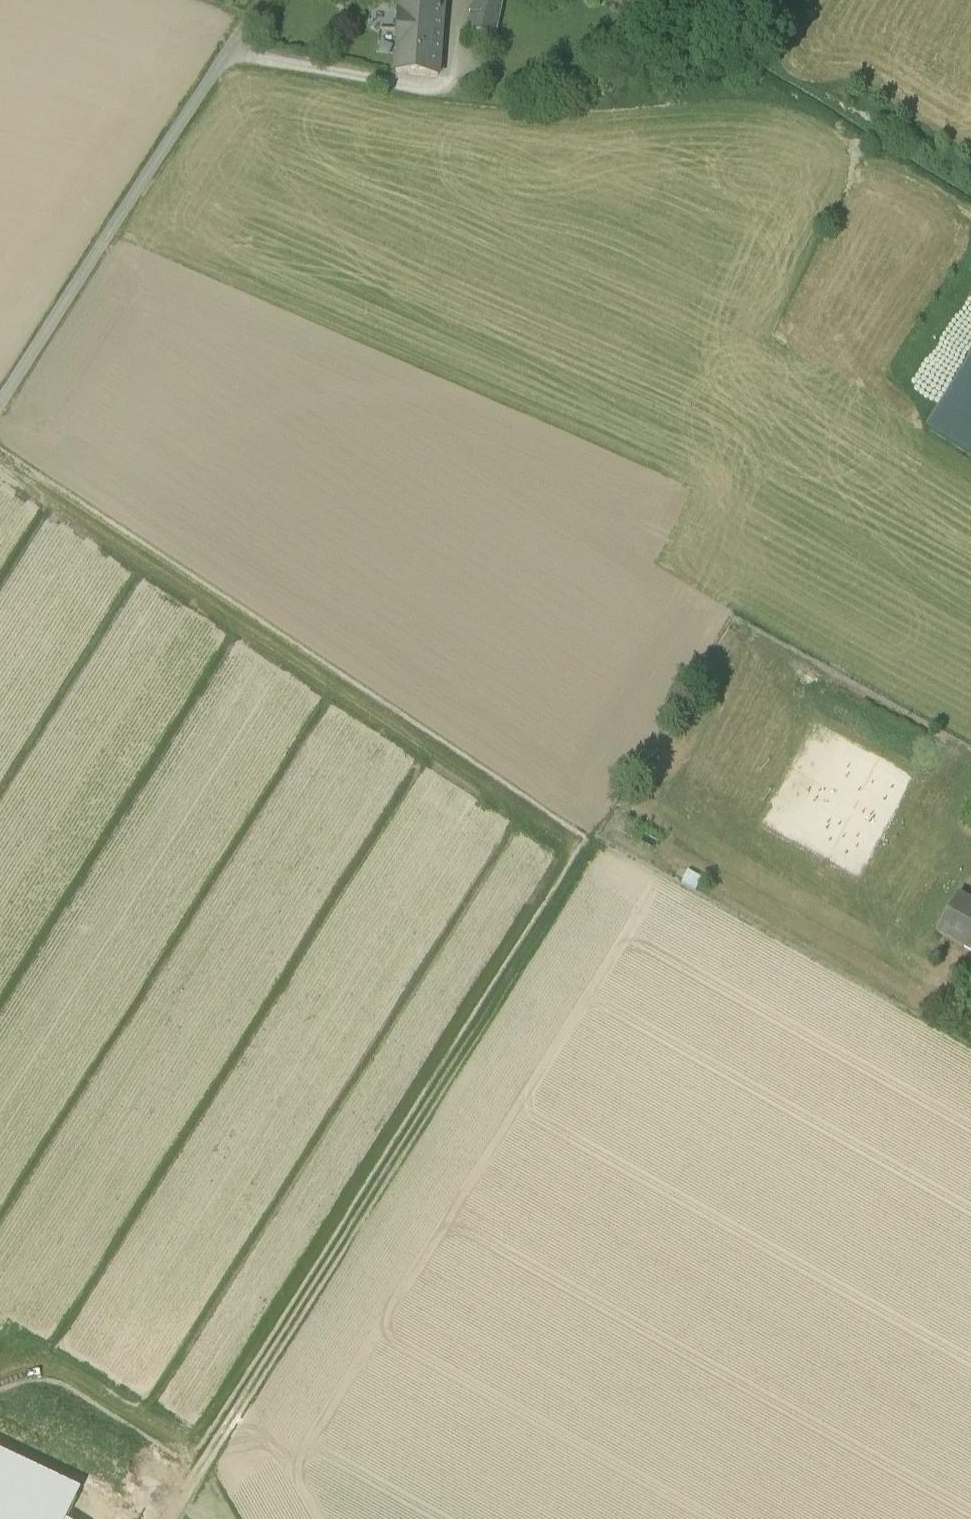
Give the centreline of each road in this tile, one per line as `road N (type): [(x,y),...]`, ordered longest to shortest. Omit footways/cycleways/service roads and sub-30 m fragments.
road 1 (unclassified): [(0,403),(179,119),(264,0)]

